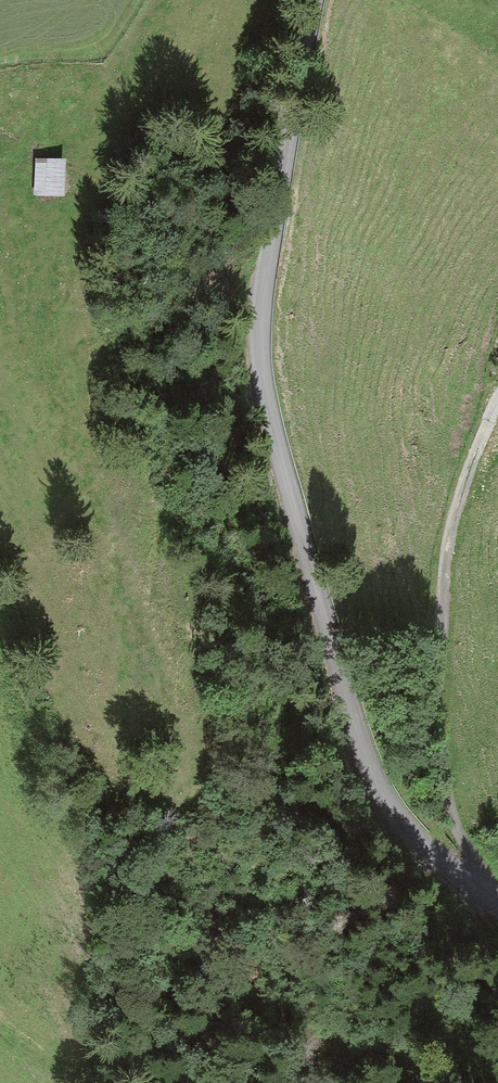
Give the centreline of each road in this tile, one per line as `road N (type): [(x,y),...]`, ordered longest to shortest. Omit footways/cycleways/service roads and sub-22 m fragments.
road 1 (unclassified): [(317,0),(263,301),(272,429),(361,739),(399,813),(431,852),(497,904)]
road 2 (track): [(497,400),(450,528),(433,707),(454,812),(497,904)]

